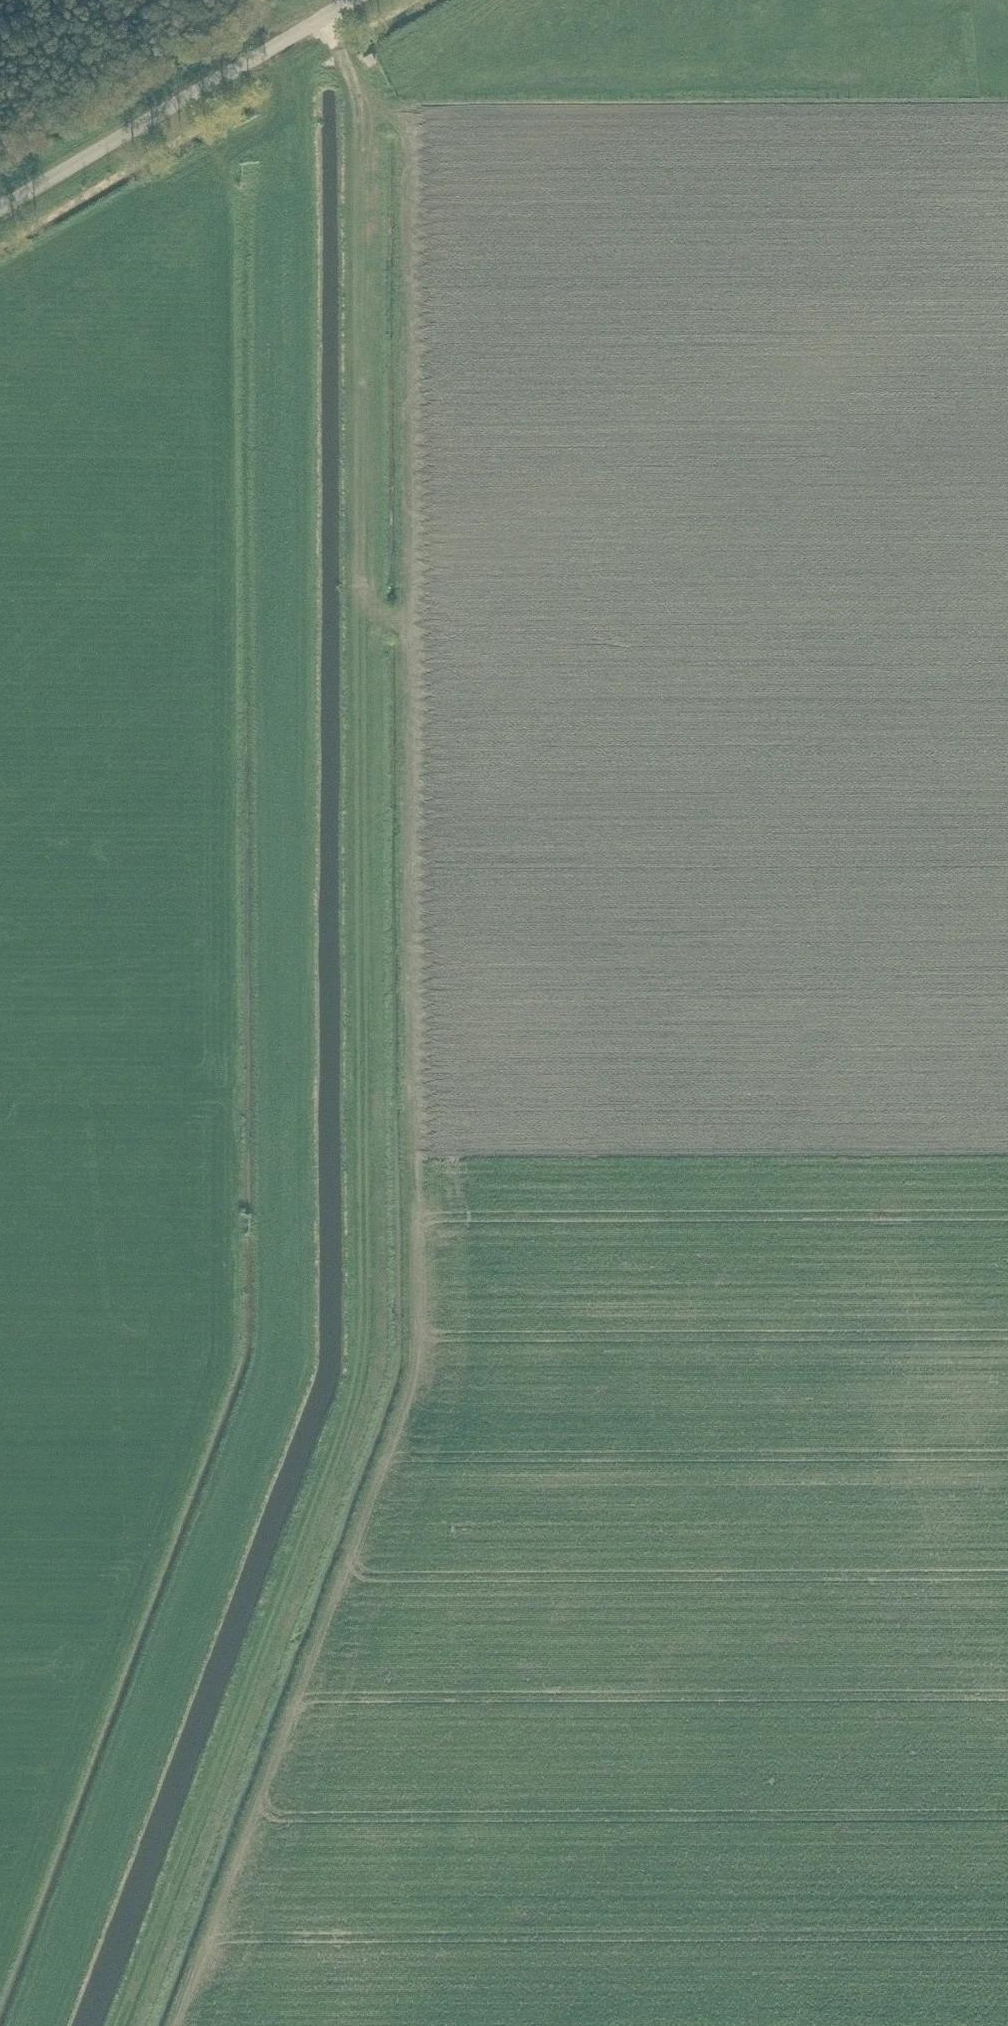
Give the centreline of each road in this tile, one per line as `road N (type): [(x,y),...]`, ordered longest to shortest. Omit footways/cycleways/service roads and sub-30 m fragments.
road 1 (track): [(118,2025),(365,1377),(353,216),(360,86),(312,0)]
road 2 (unclassified): [(0,209),(354,0)]

